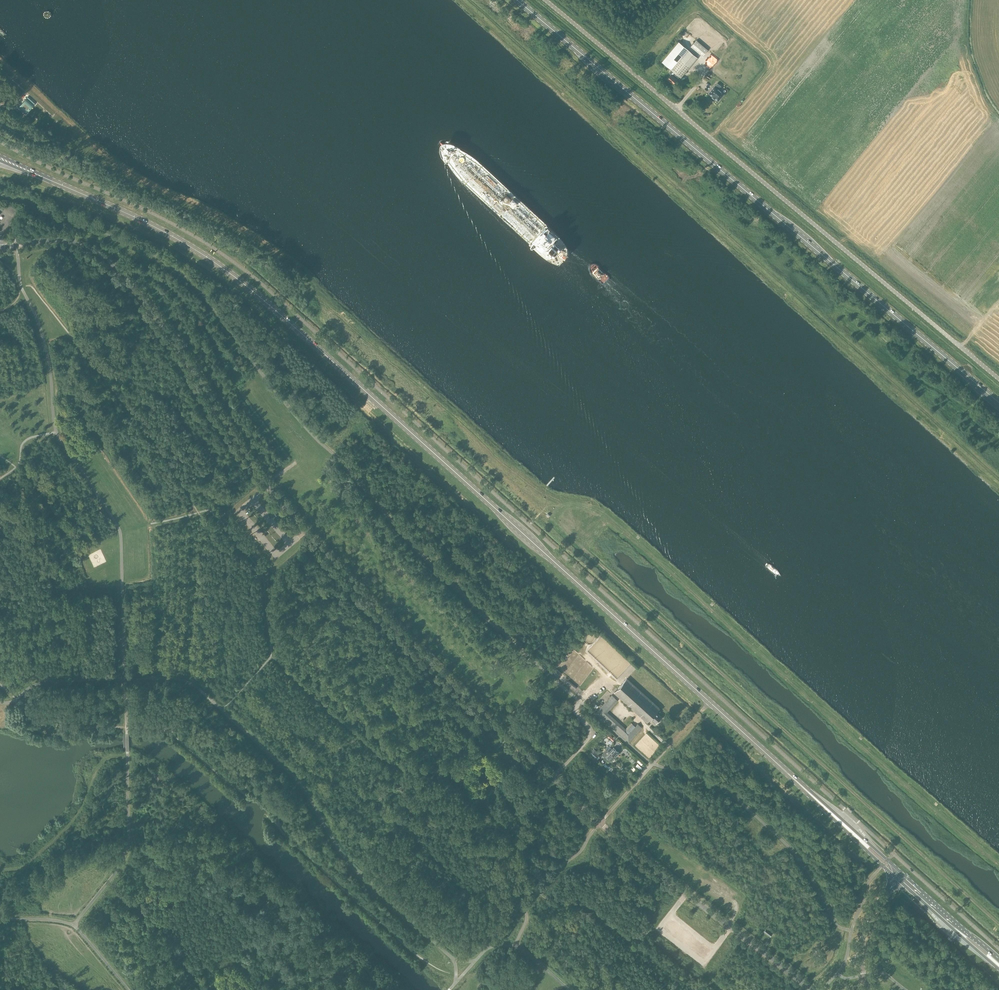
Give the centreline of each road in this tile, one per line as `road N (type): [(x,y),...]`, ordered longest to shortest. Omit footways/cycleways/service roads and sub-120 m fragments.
road 1 (primary): [(900,876),(241,281),(154,226),(0,158)]
road 2 (tertiary): [(812,989),(600,822),(383,615),(258,472),(173,339),(113,266),(65,240),(0,246)]
road 3 (track): [(998,924),(589,554),(586,529),(596,519),(612,521),(911,793),(998,861)]
road 4 (primary): [(998,403),(517,0)]
road 5 (unclassified): [(998,379),(545,0)]
road 6 (primary): [(998,965),(900,876)]
road 7 (tertiary): [(867,989),(865,932),(900,876)]

